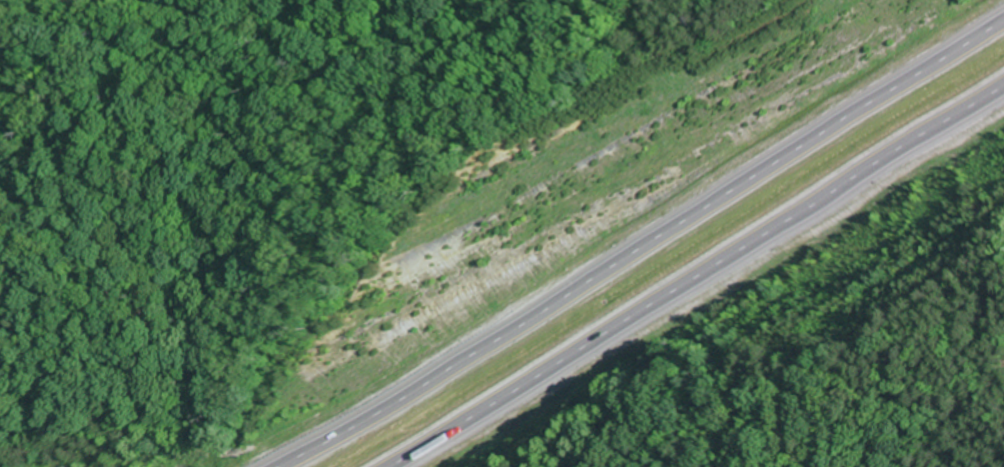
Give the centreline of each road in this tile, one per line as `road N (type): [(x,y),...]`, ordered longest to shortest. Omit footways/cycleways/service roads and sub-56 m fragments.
road 1 (motorway): [(1003,15),(275,466)]
road 2 (motorway): [(399,466),(1003,88)]

